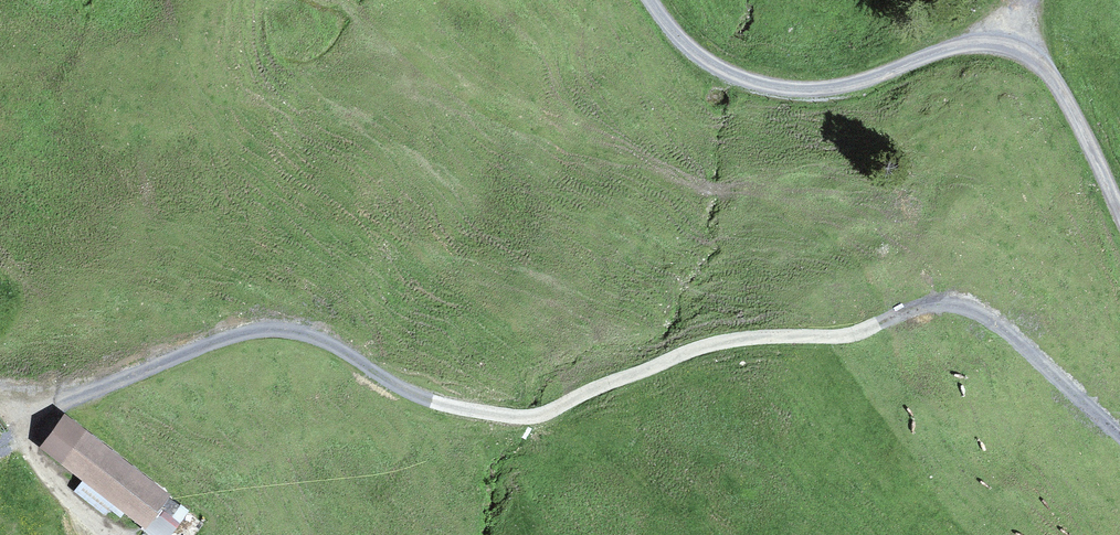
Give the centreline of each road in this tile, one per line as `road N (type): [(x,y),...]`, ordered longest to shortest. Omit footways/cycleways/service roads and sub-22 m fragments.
road 1 (track): [(1119,436),(1001,328),(961,305),(926,307),(852,335),(695,350),(540,418),(492,419),(431,402),(317,339),(274,331),(139,373),(0,454)]
road 2 (track): [(1119,209),(1056,80),(1013,51),(963,47),(846,89),(773,91),(708,69),(646,0)]
road 3 (track): [(109,534),(75,507),(25,436)]

